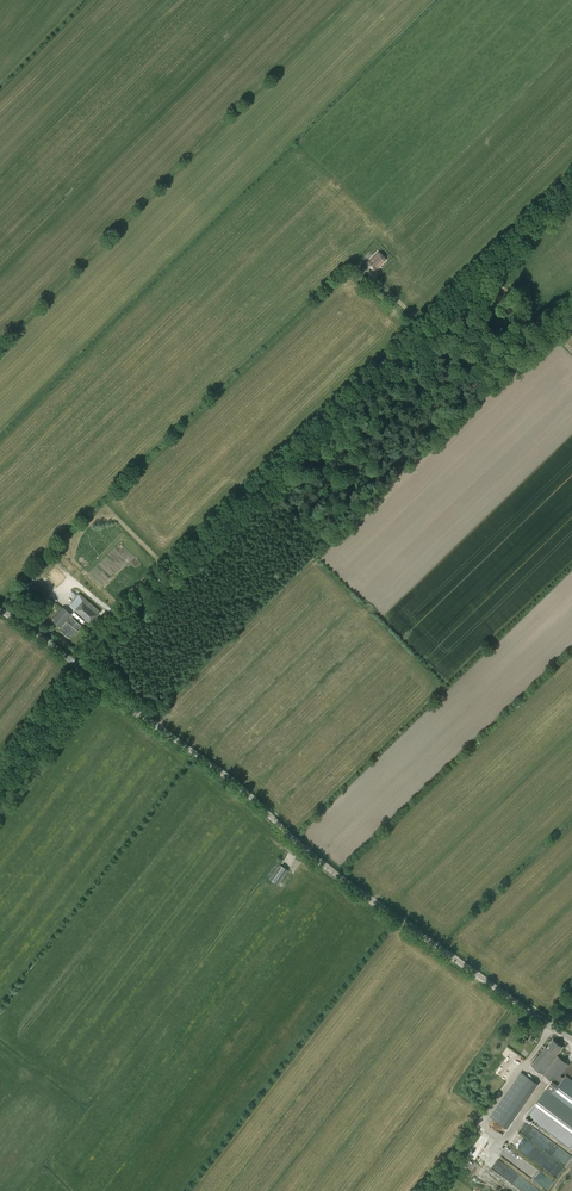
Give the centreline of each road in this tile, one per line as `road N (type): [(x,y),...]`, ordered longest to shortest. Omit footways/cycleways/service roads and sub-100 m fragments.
road 1 (unclassified): [(86,673),(108,632),(571,184)]
road 2 (unclassified): [(571,1039),(304,849),(235,784),(86,673)]
road 3 (unclassified): [(0,790),(86,673)]
road 4 (track): [(322,288),(360,267),(425,326)]
road 5 (track): [(571,314),(549,334),(479,275)]

